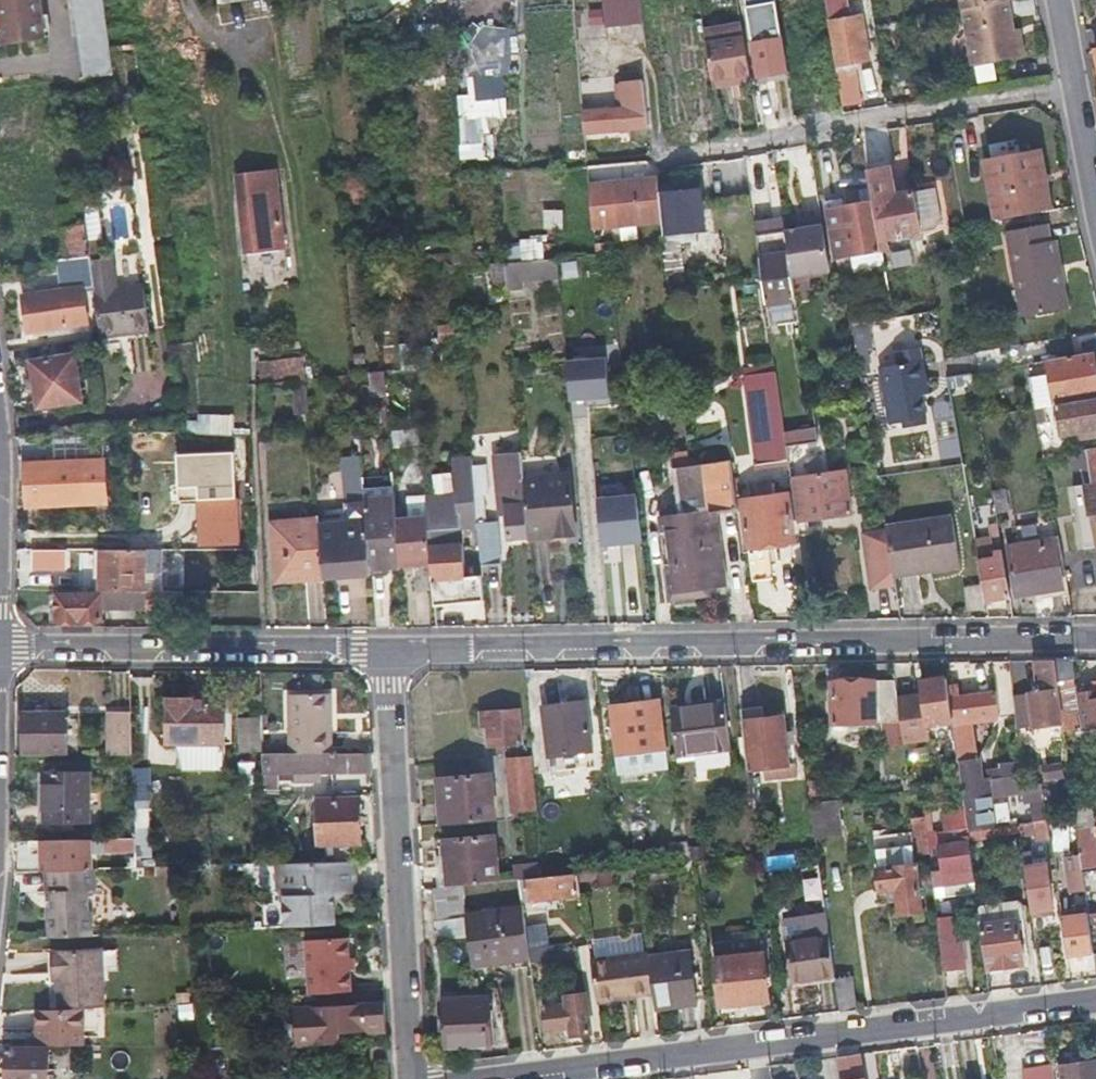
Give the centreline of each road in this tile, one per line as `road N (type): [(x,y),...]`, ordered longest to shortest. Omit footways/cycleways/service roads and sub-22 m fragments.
road 1 (residential): [(389,651),(1095,637)]
road 2 (residential): [(497,1078),(1095,1004)]
road 3 (residential): [(389,651),(411,1078)]
road 4 (residential): [(1076,90),(664,155)]
road 5 (residential): [(0,651),(389,651)]

